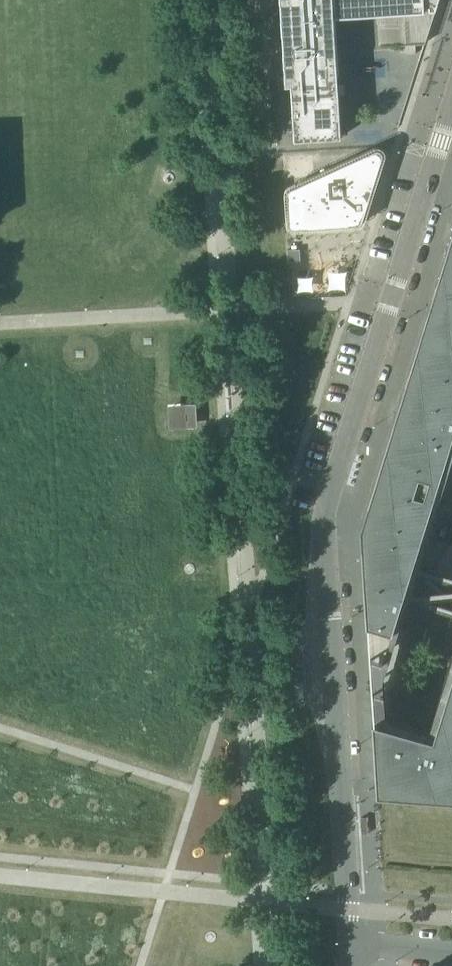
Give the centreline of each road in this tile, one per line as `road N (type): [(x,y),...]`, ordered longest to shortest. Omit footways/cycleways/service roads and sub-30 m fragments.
road 1 (residential): [(451,118),(331,521),(354,947)]

